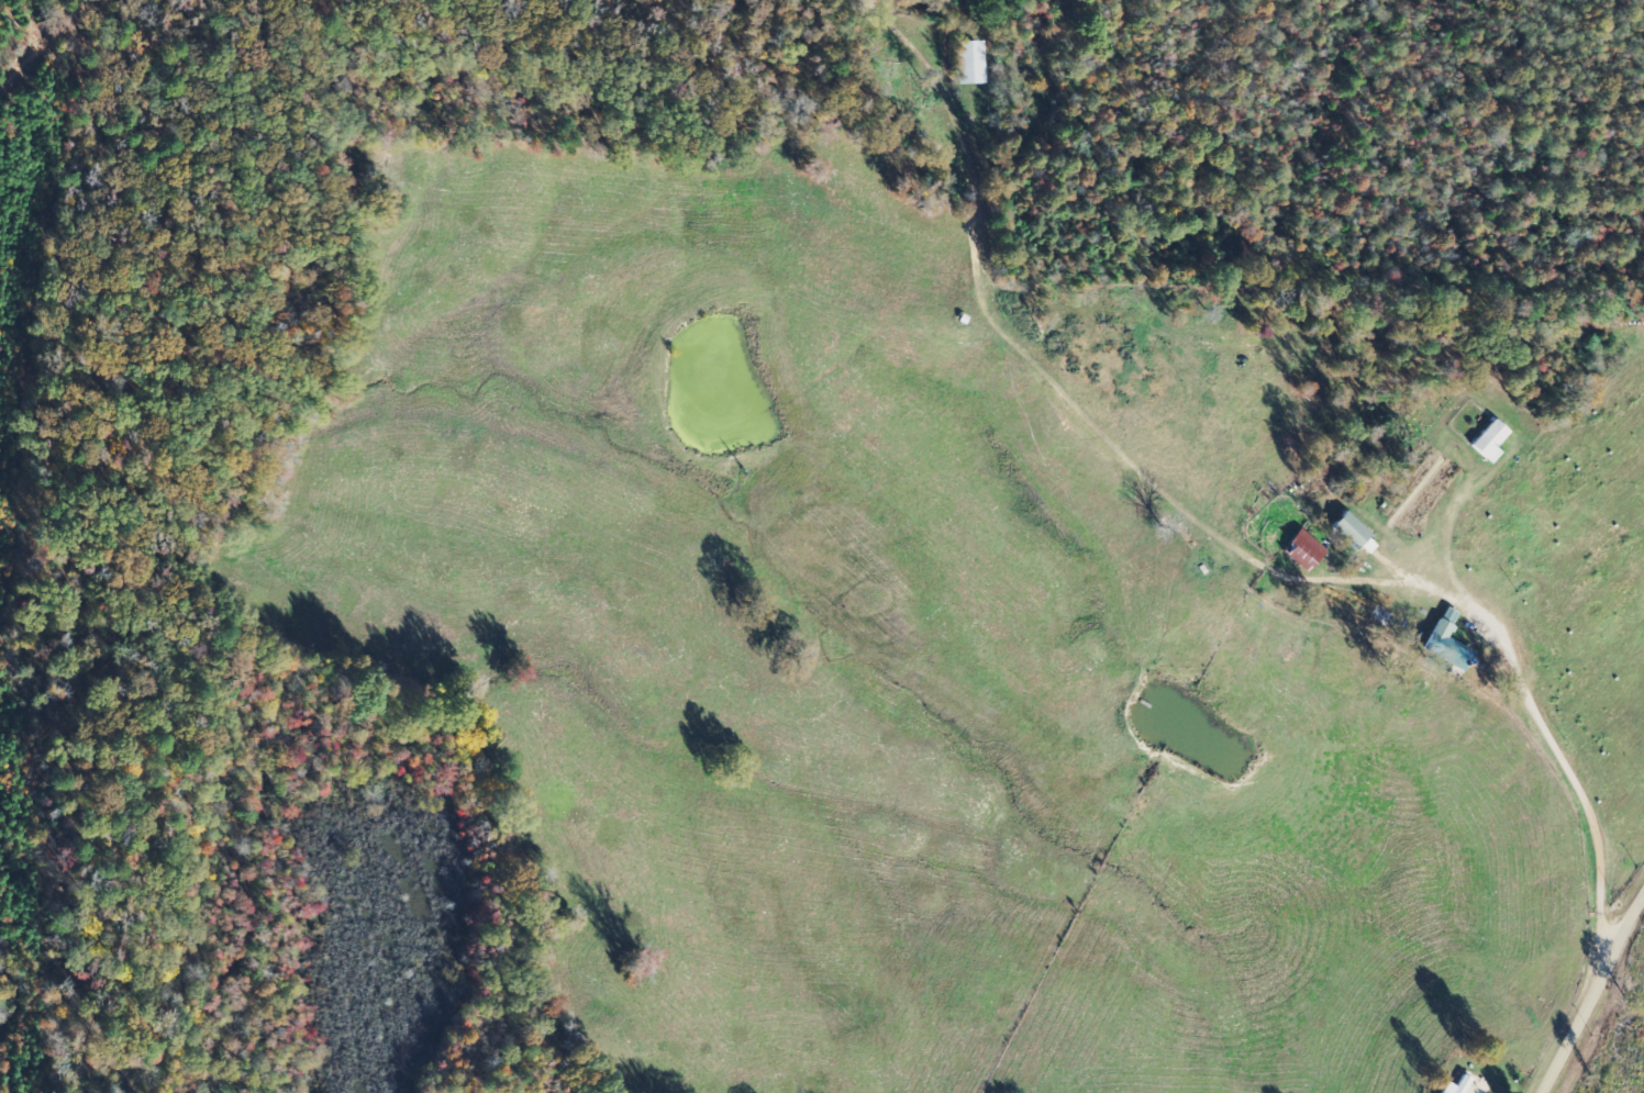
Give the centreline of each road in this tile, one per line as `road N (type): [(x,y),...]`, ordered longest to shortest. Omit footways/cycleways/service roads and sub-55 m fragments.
road 1 (residential): [(1643,818),(1557,638),(1344,584)]

